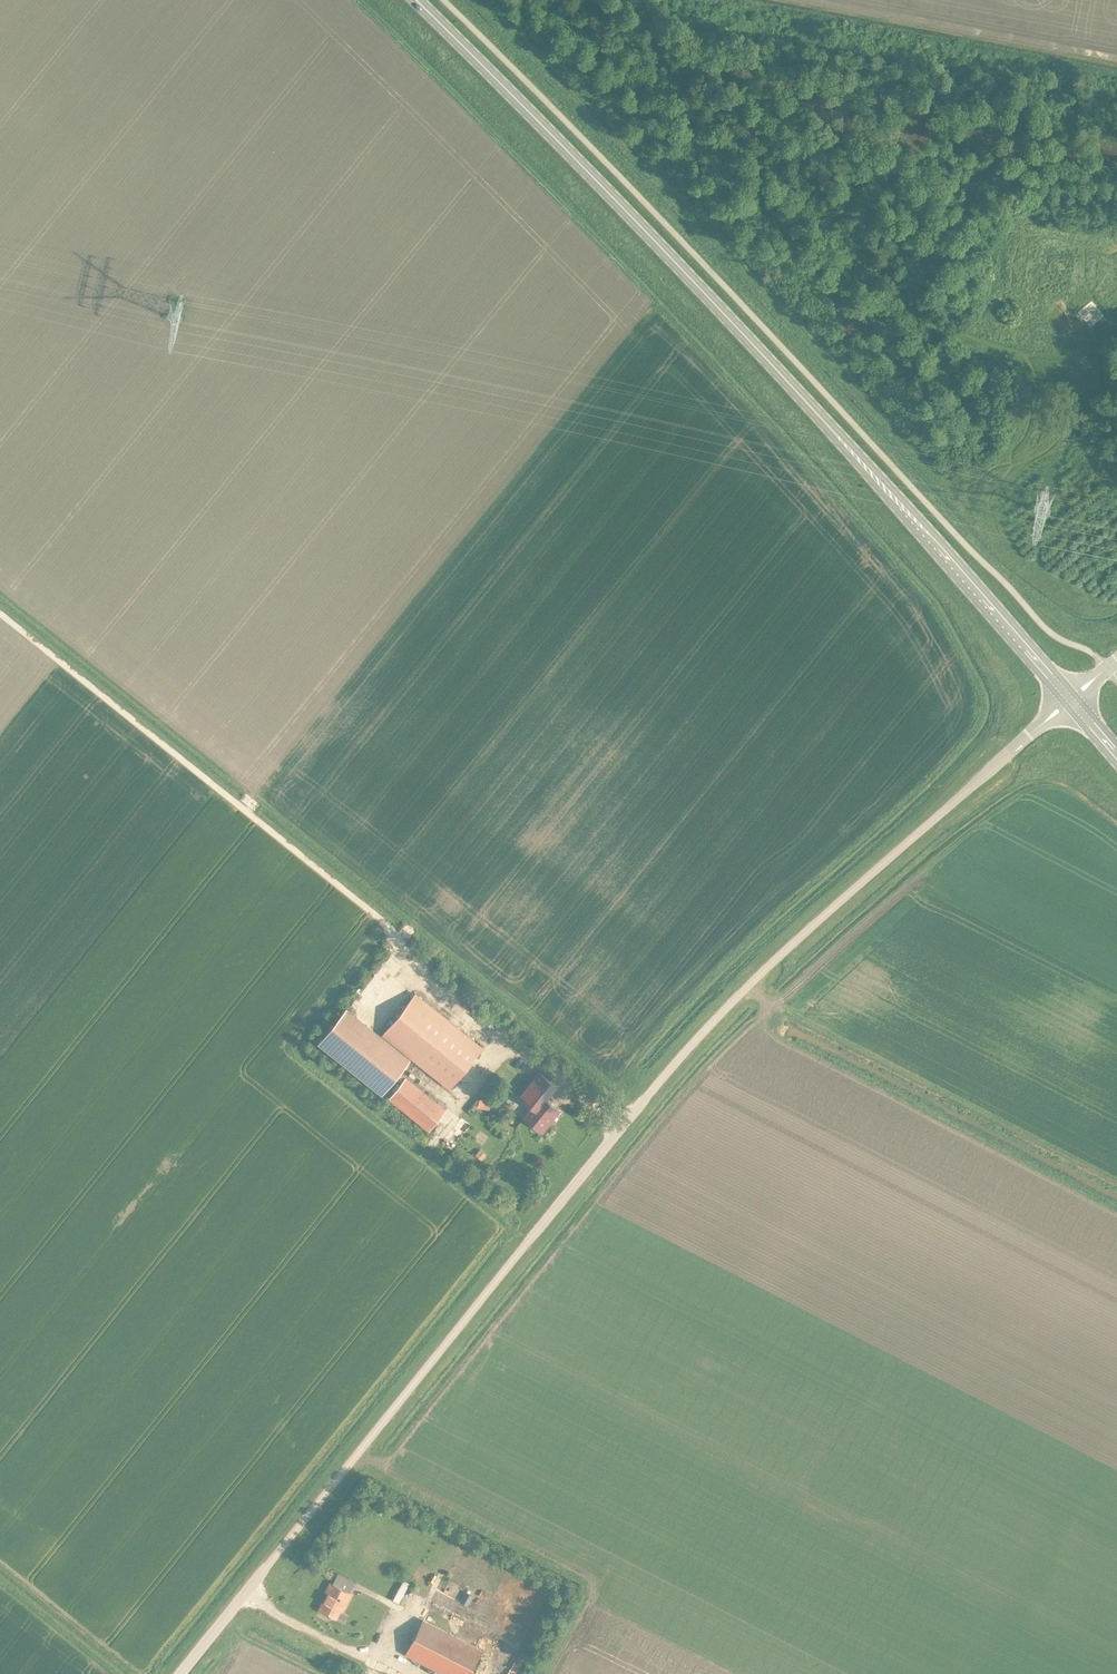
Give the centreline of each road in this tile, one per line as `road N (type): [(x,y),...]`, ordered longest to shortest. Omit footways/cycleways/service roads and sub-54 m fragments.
road 1 (unclassified): [(176,1673),(722,1008),(1074,696)]
road 2 (primary): [(1074,696),(861,455),(417,0)]

